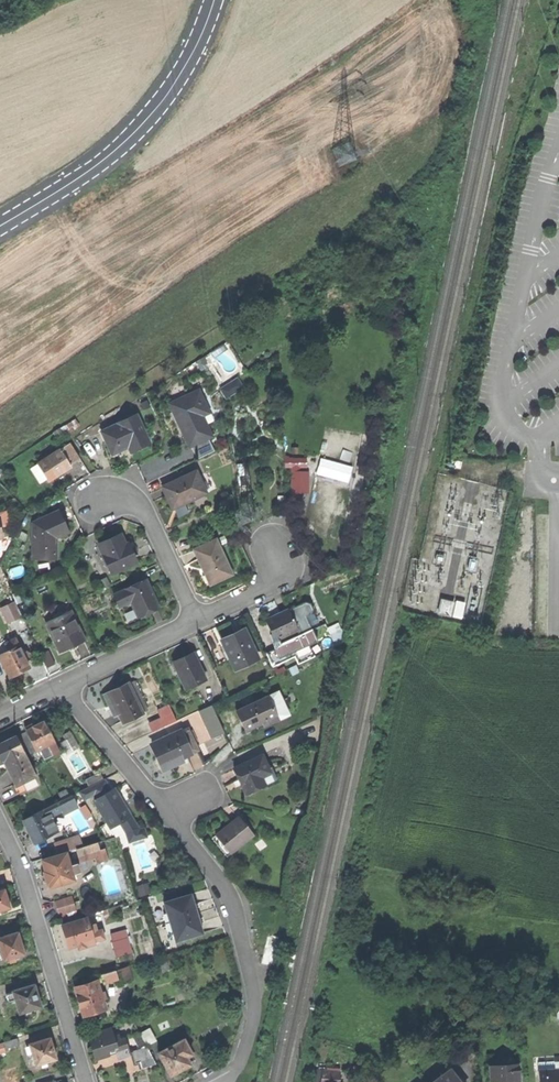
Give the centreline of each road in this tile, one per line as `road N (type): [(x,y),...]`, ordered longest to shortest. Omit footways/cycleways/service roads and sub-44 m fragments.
road 1 (residential): [(237,1069),(253,1006),(229,898),(61,685)]
road 2 (secondary): [(0,226),(144,126),(200,40),(213,0)]
road 3 (residential): [(0,824),(87,1081)]
road 4 (residential): [(198,620),(143,504),(101,499)]
road 5 (residential): [(61,685),(198,620)]
road 6 (residential): [(198,620),(273,585),(279,548)]

